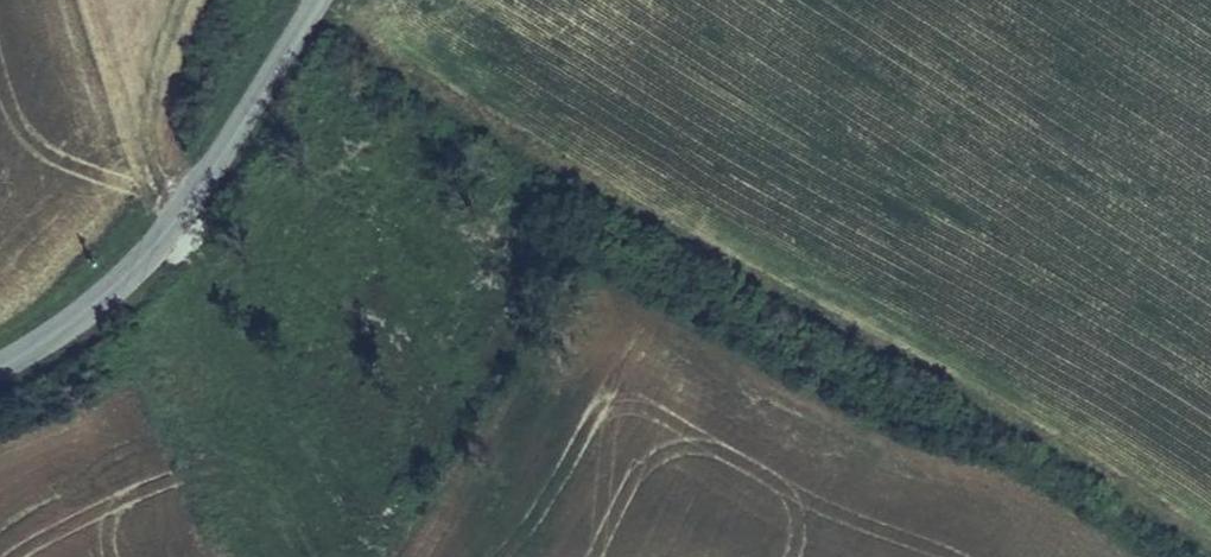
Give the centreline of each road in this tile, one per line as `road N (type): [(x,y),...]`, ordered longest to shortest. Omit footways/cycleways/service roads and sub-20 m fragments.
road 1 (unclassified): [(320,0),(209,172),(129,275),(51,340),(0,369)]

